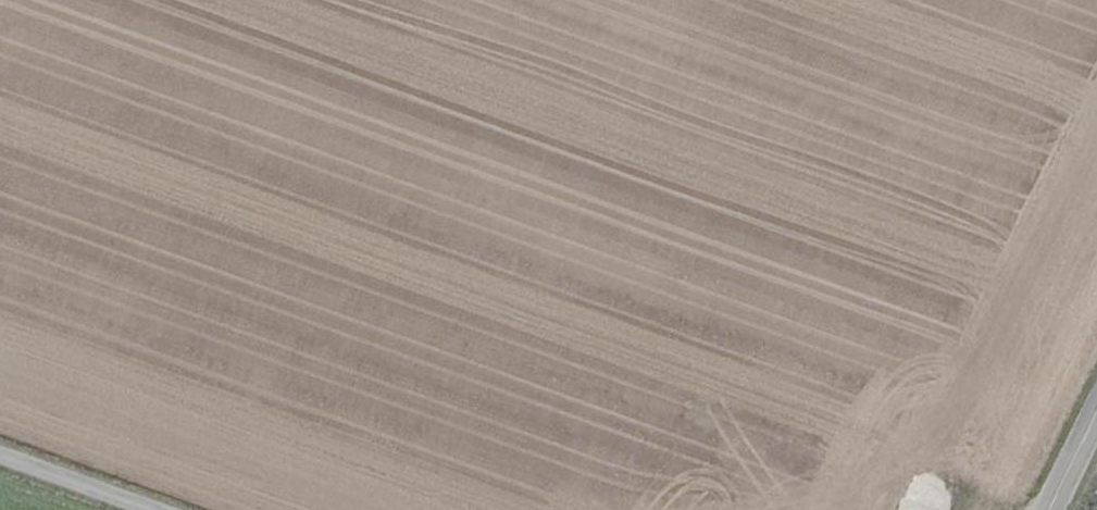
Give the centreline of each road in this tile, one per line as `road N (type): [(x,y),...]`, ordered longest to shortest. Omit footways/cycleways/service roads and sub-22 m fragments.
road 1 (track): [(0,452),(161,509)]

